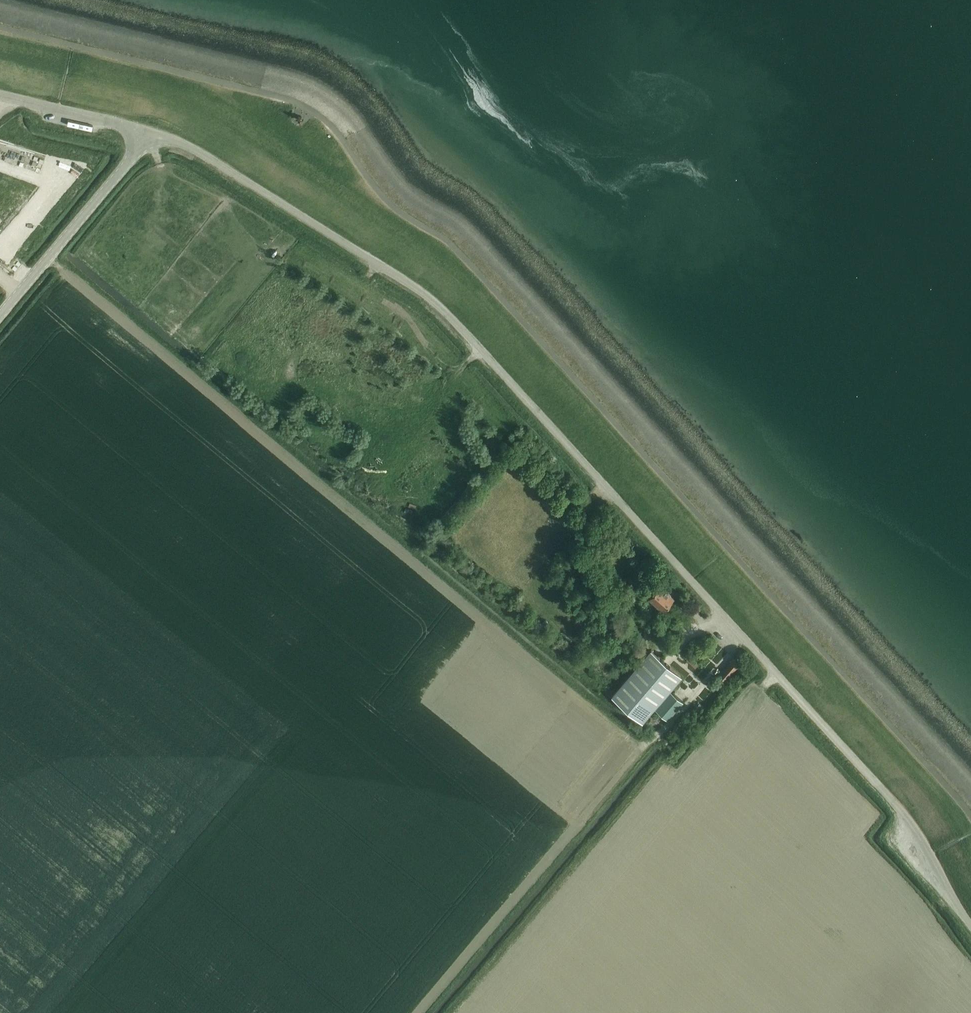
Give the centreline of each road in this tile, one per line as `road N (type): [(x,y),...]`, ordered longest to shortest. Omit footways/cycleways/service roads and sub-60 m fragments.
road 1 (unclassified): [(970,925),(900,811),(431,298),(191,150),(149,135)]
road 2 (unclassified): [(0,314),(149,135)]
road 3 (unclassified): [(149,135),(0,96)]

